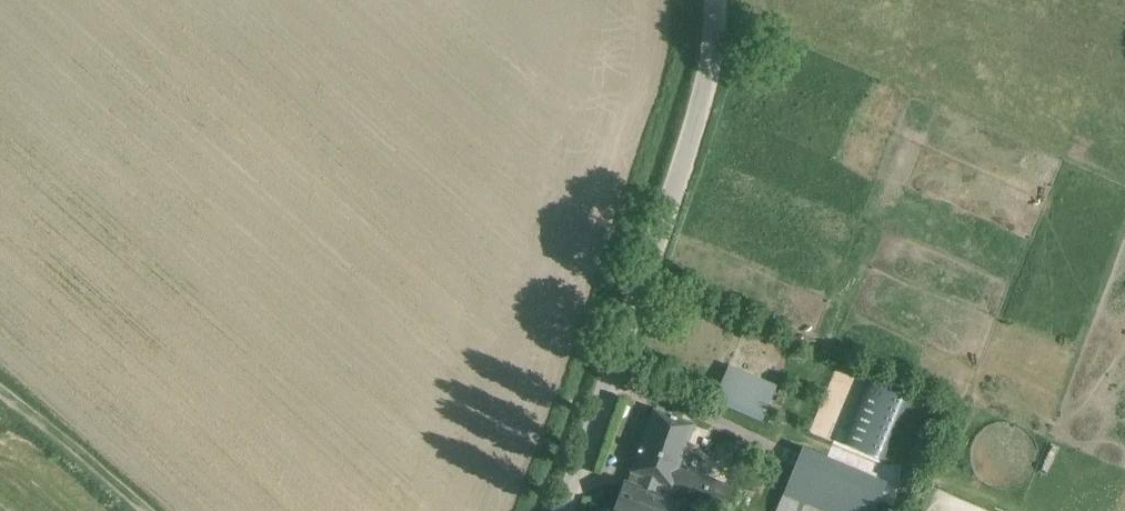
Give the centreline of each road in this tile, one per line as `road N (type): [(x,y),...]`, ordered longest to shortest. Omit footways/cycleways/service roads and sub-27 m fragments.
road 1 (unclassified): [(548,510),(691,105),(707,0)]
road 2 (track): [(0,382),(149,510)]

